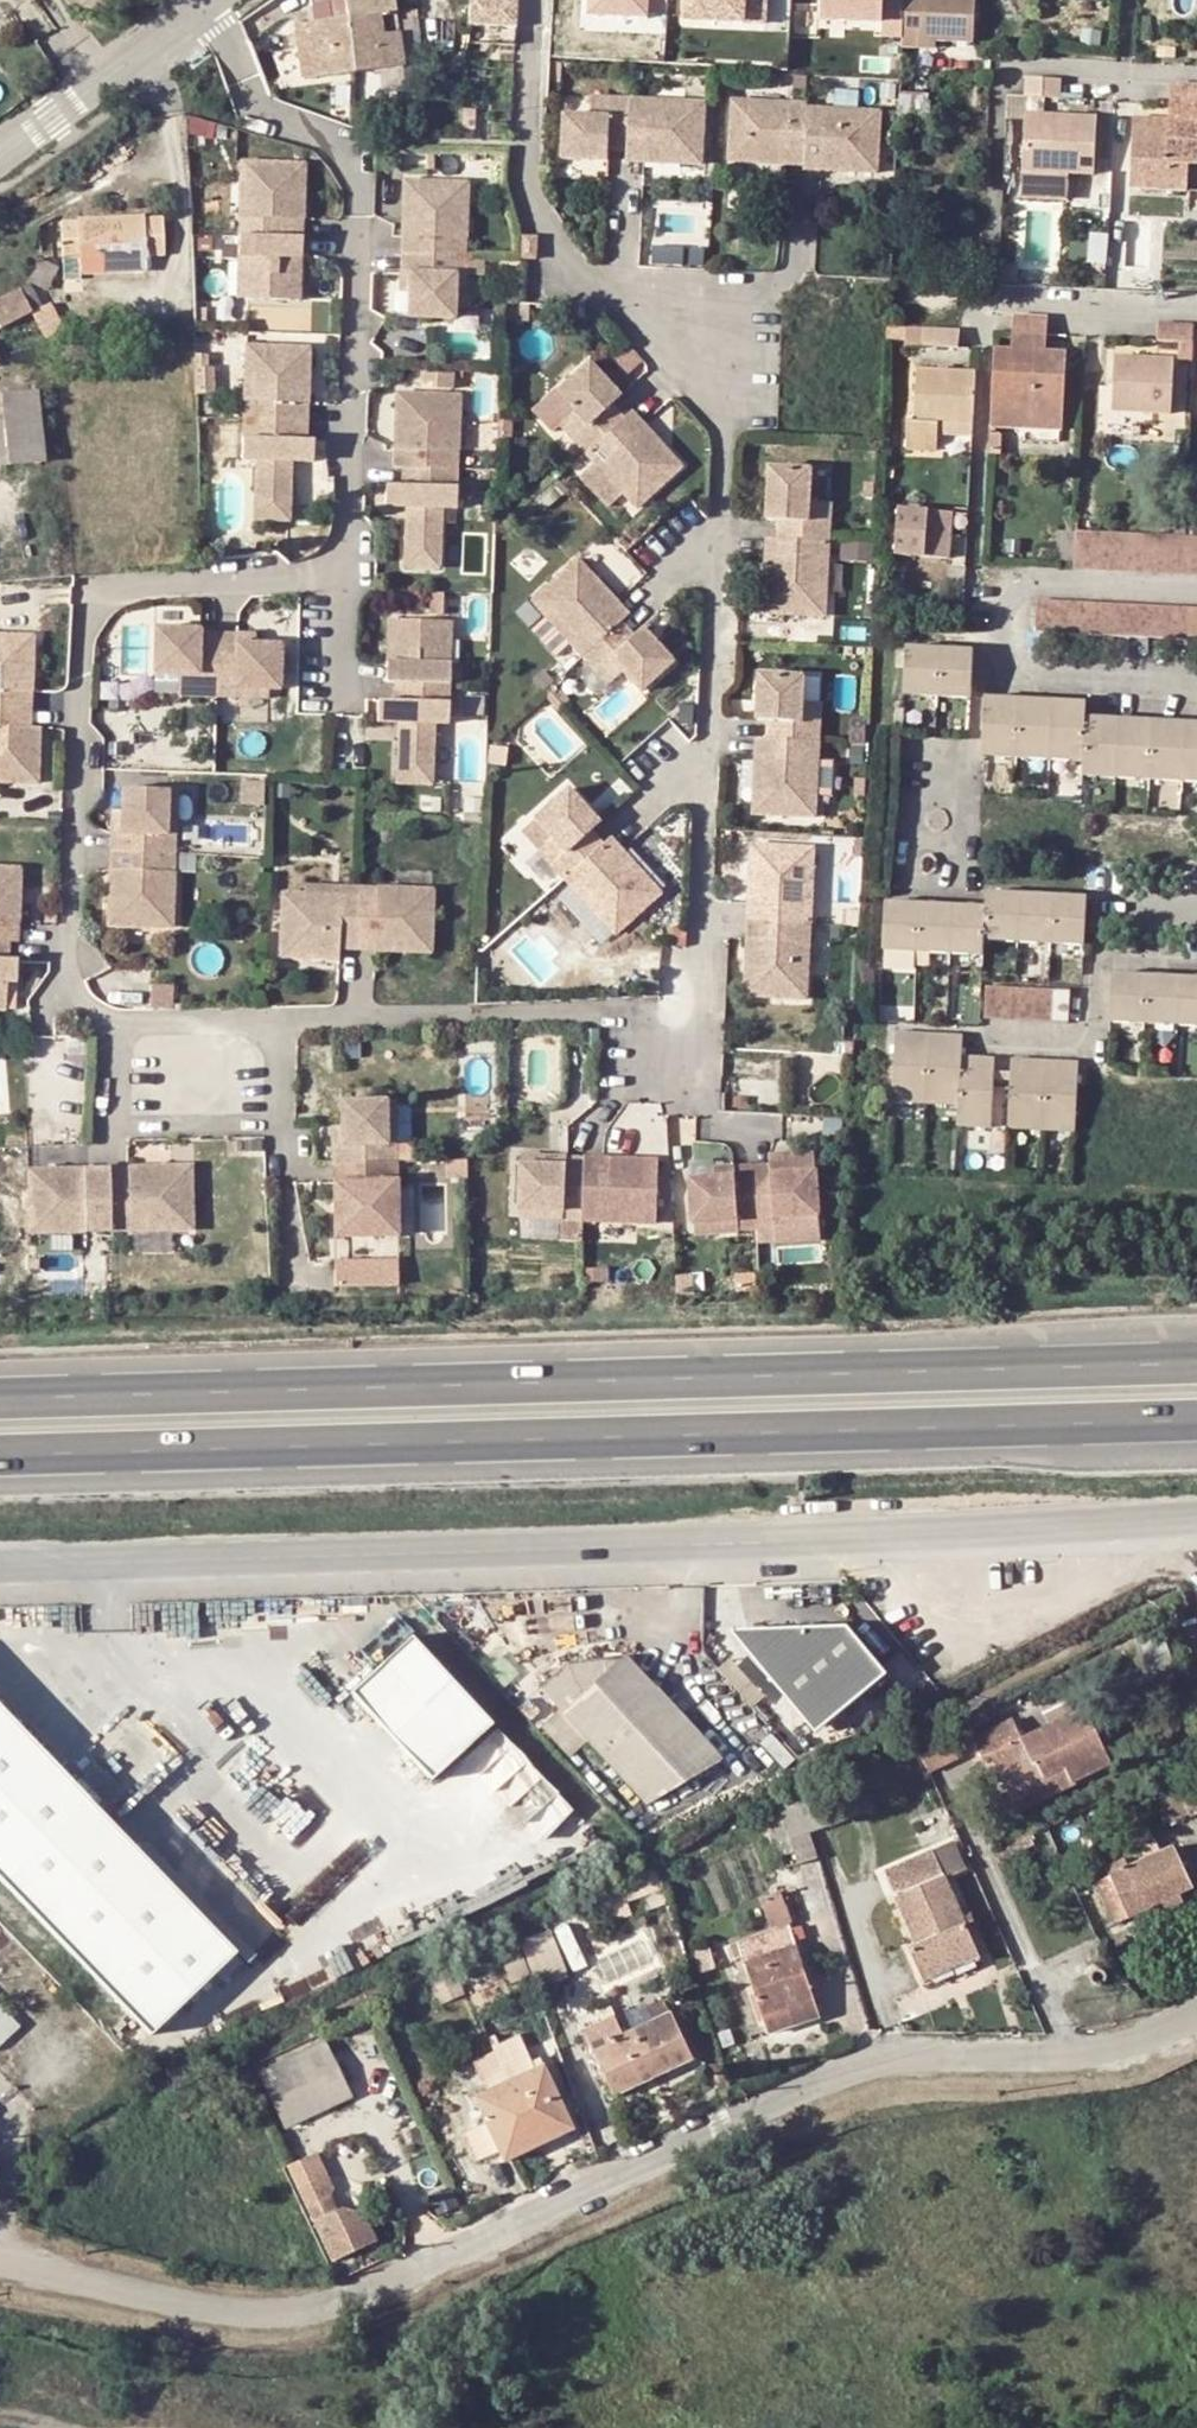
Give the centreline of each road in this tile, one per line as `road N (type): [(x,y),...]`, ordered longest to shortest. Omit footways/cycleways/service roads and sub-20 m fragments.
road 1 (unclassified): [(1196,2015),(1162,2036),(1066,2056),(909,2057),(863,2066),(315,2309),(245,2315),(0,2261)]
road 2 (tertiary): [(1196,1518),(802,1543),(0,1566)]
road 3 (trunk): [(1196,1366),(0,1399)]
road 4 (trunk): [(0,1451),(1196,1421)]
road 5 (residential): [(704,1007),(730,423),(666,331),(586,279),(534,209),(527,154),(538,0)]
road 6 (residential): [(115,1023),(73,989),(67,950),(86,627),(105,600),(141,586),(270,580),(341,561)]
road 7 (residential): [(341,561),(360,181),(335,141),(255,100),(208,0)]
road 8 (residential): [(704,1007),(287,1019)]
road 9 (unclassified): [(208,0),(0,156)]
road 10 (residential): [(1196,585),(1045,578),(1018,586),(1001,612),(1002,651)]
road 11 (residential): [(964,871),(978,672),(1002,651)]
road 12 (residential): [(1095,1037),(1104,901),(1149,888),(1196,890)]
road 13 (residential): [(1002,651),(1035,678),(1196,685)]
road 14 (residential): [(999,302),(1196,311)]
road 15 (residential): [(1000,67),(1196,73)]
road 16 (residential): [(287,1019),(115,1023)]
road 17 (residential): [(287,1019),(289,1148)]

